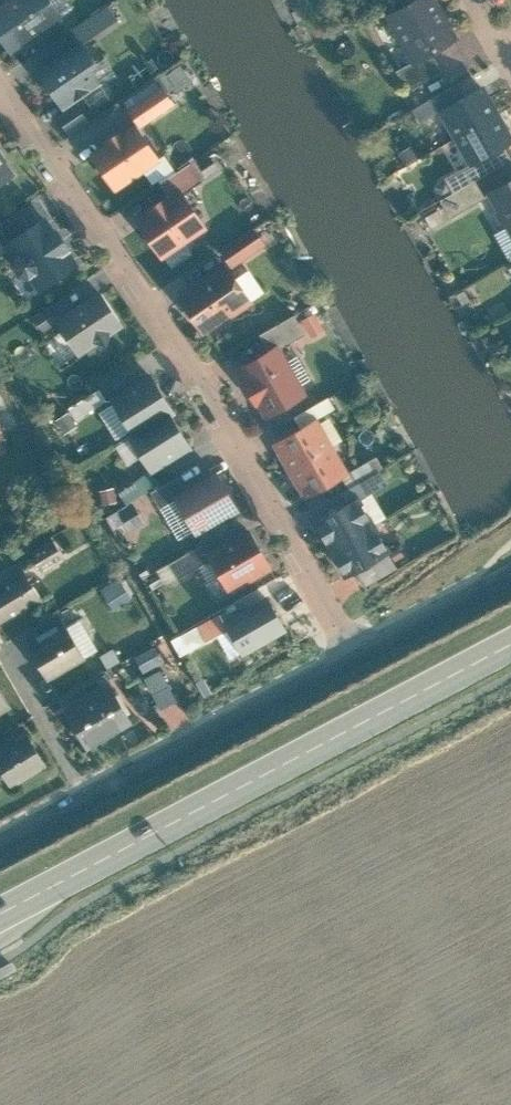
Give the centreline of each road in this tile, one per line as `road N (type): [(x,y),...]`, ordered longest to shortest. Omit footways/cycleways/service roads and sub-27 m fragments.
road 1 (residential): [(354,651),(238,436),(0,82)]
road 2 (secondary): [(510,644),(0,914)]
road 3 (residential): [(354,651),(86,797)]
road 4 (residential): [(510,569),(354,651)]
road 5 (residential): [(86,797),(8,663)]

